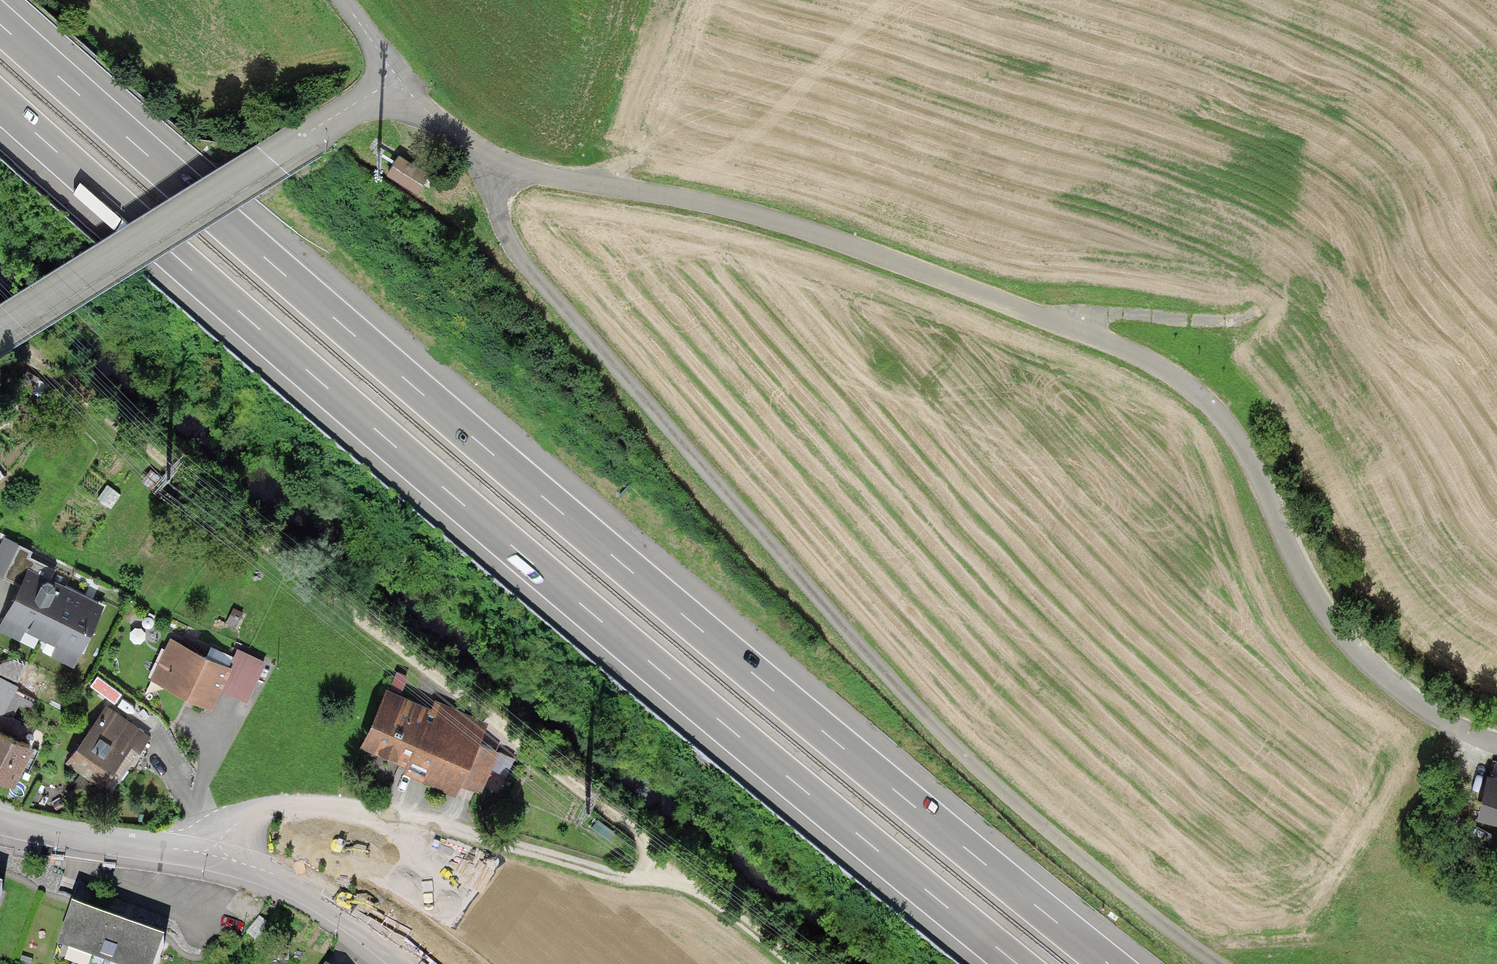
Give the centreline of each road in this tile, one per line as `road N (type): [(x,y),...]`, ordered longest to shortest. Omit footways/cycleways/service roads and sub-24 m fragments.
road 1 (motorway): [(1109,963),(570,524),(0,21)]
road 2 (motorway): [(0,101),(554,585),(1016,963)]
road 3 (unclassified): [(489,168),(764,216),(1106,341),(1167,371),(1237,438),(1309,589),(1355,650),(1437,715),(1496,744)]
road 4 (unclassified): [(489,168),(517,254),(866,652),(988,778),(1219,963)]
road 5 (track): [(0,341),(698,889)]
road 6 (track): [(214,854),(225,832),(249,815),(282,804),(344,805),(450,824),(619,880),(698,889)]
road 7 (unclassified): [(0,327),(394,81)]
road 8 (unclassified): [(0,819),(214,854),(257,869),(322,900),(406,963)]
road 9 (track): [(1266,304),(1232,320),(1104,313),(1070,328)]
road 10 (unclassified): [(394,81),(489,168)]

